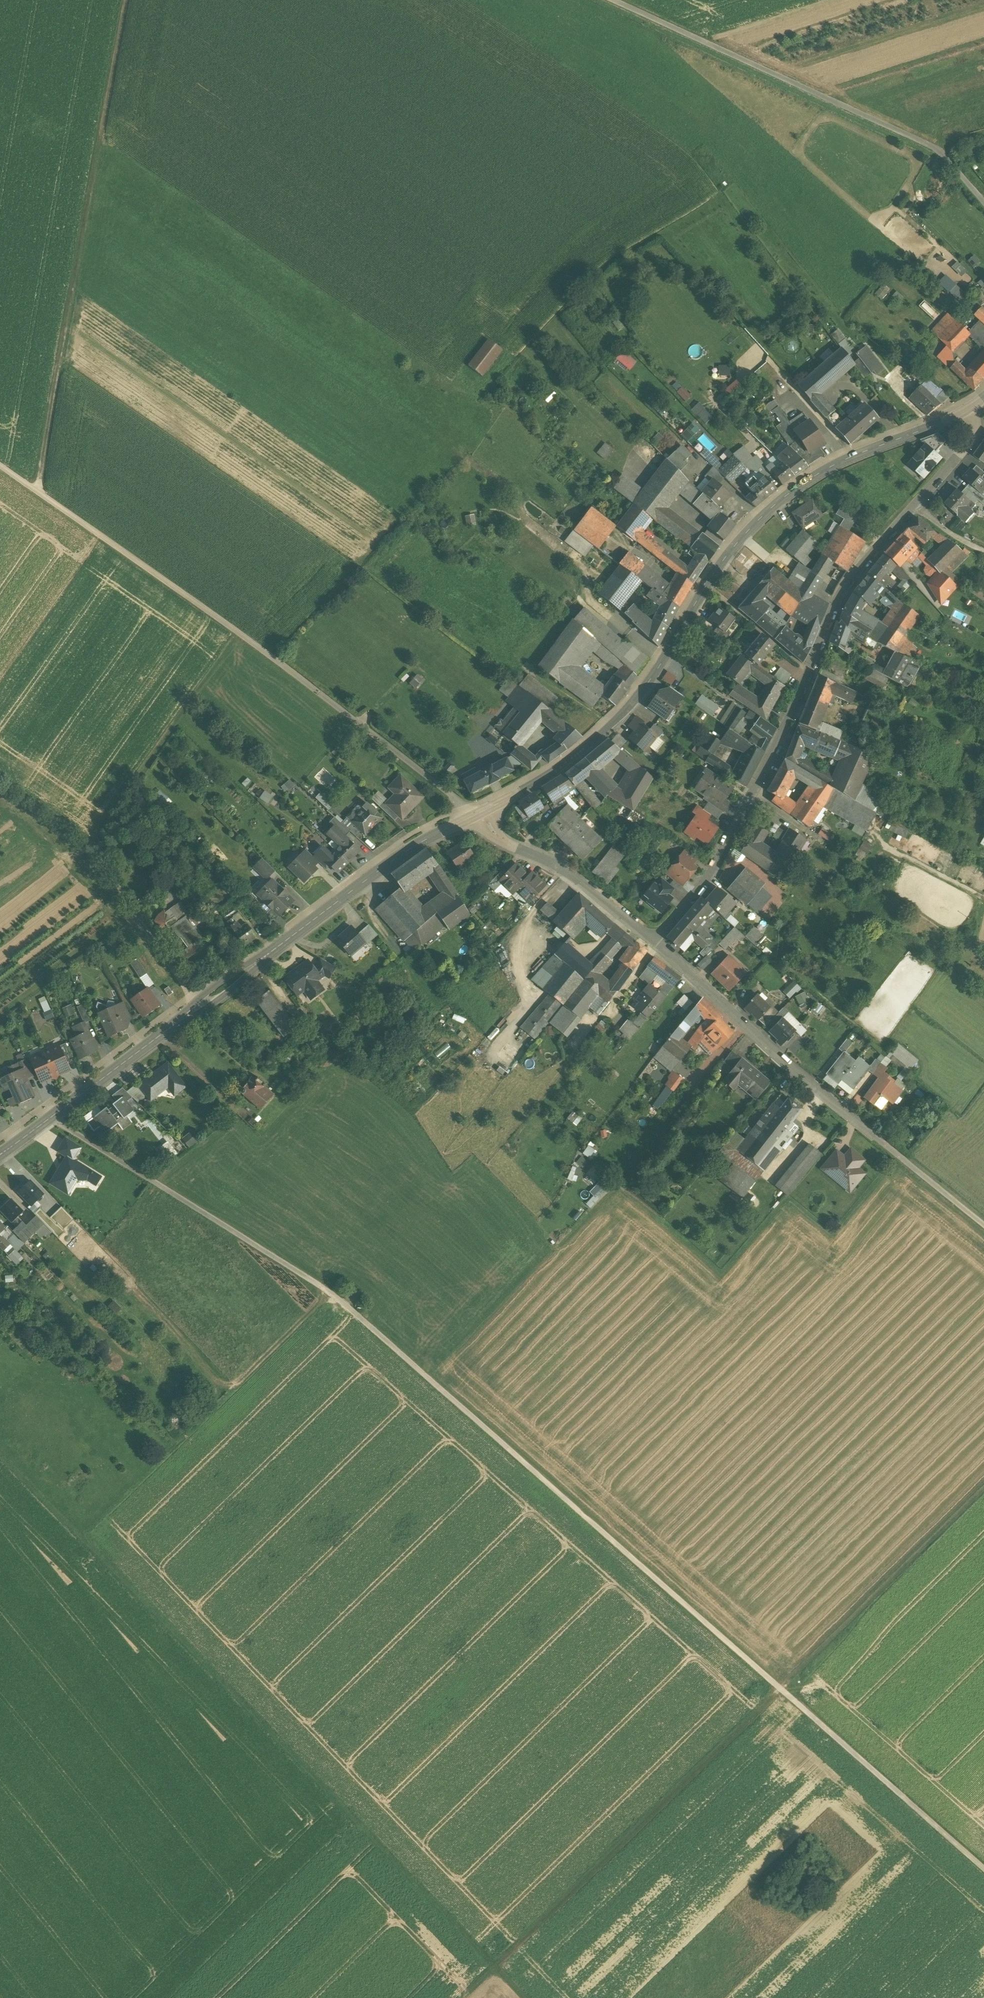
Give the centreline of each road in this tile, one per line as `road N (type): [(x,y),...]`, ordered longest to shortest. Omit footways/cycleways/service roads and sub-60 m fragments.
road 1 (track): [(983,1868),(332,1293),(52,1117)]
road 2 (track): [(0,1452),(495,1968),(465,1997)]
road 3 (track): [(983,1486),(495,1968),(524,1997)]
road 4 (secondary): [(973,407),(849,458),(760,518),(619,715),(556,770),(477,815)]
road 5 (residential): [(973,407),(972,441),(854,572),(720,863),(656,941)]
road 6 (track): [(0,467),(234,630),(477,815)]
road 7 (secondary): [(477,815),(386,865),(0,1153)]
road 8 (track): [(36,491),(125,0)]
road 9 (track): [(618,0),(954,155),(983,192)]
road 10 (track): [(81,1539),(332,1293)]
road 11 (residential): [(656,941),(905,1161)]
road 12 (track): [(202,1004),(102,856),(0,782)]
road 13 (track): [(234,630),(207,692),(98,851)]
road 14 (residential): [(477,815),(656,941)]

